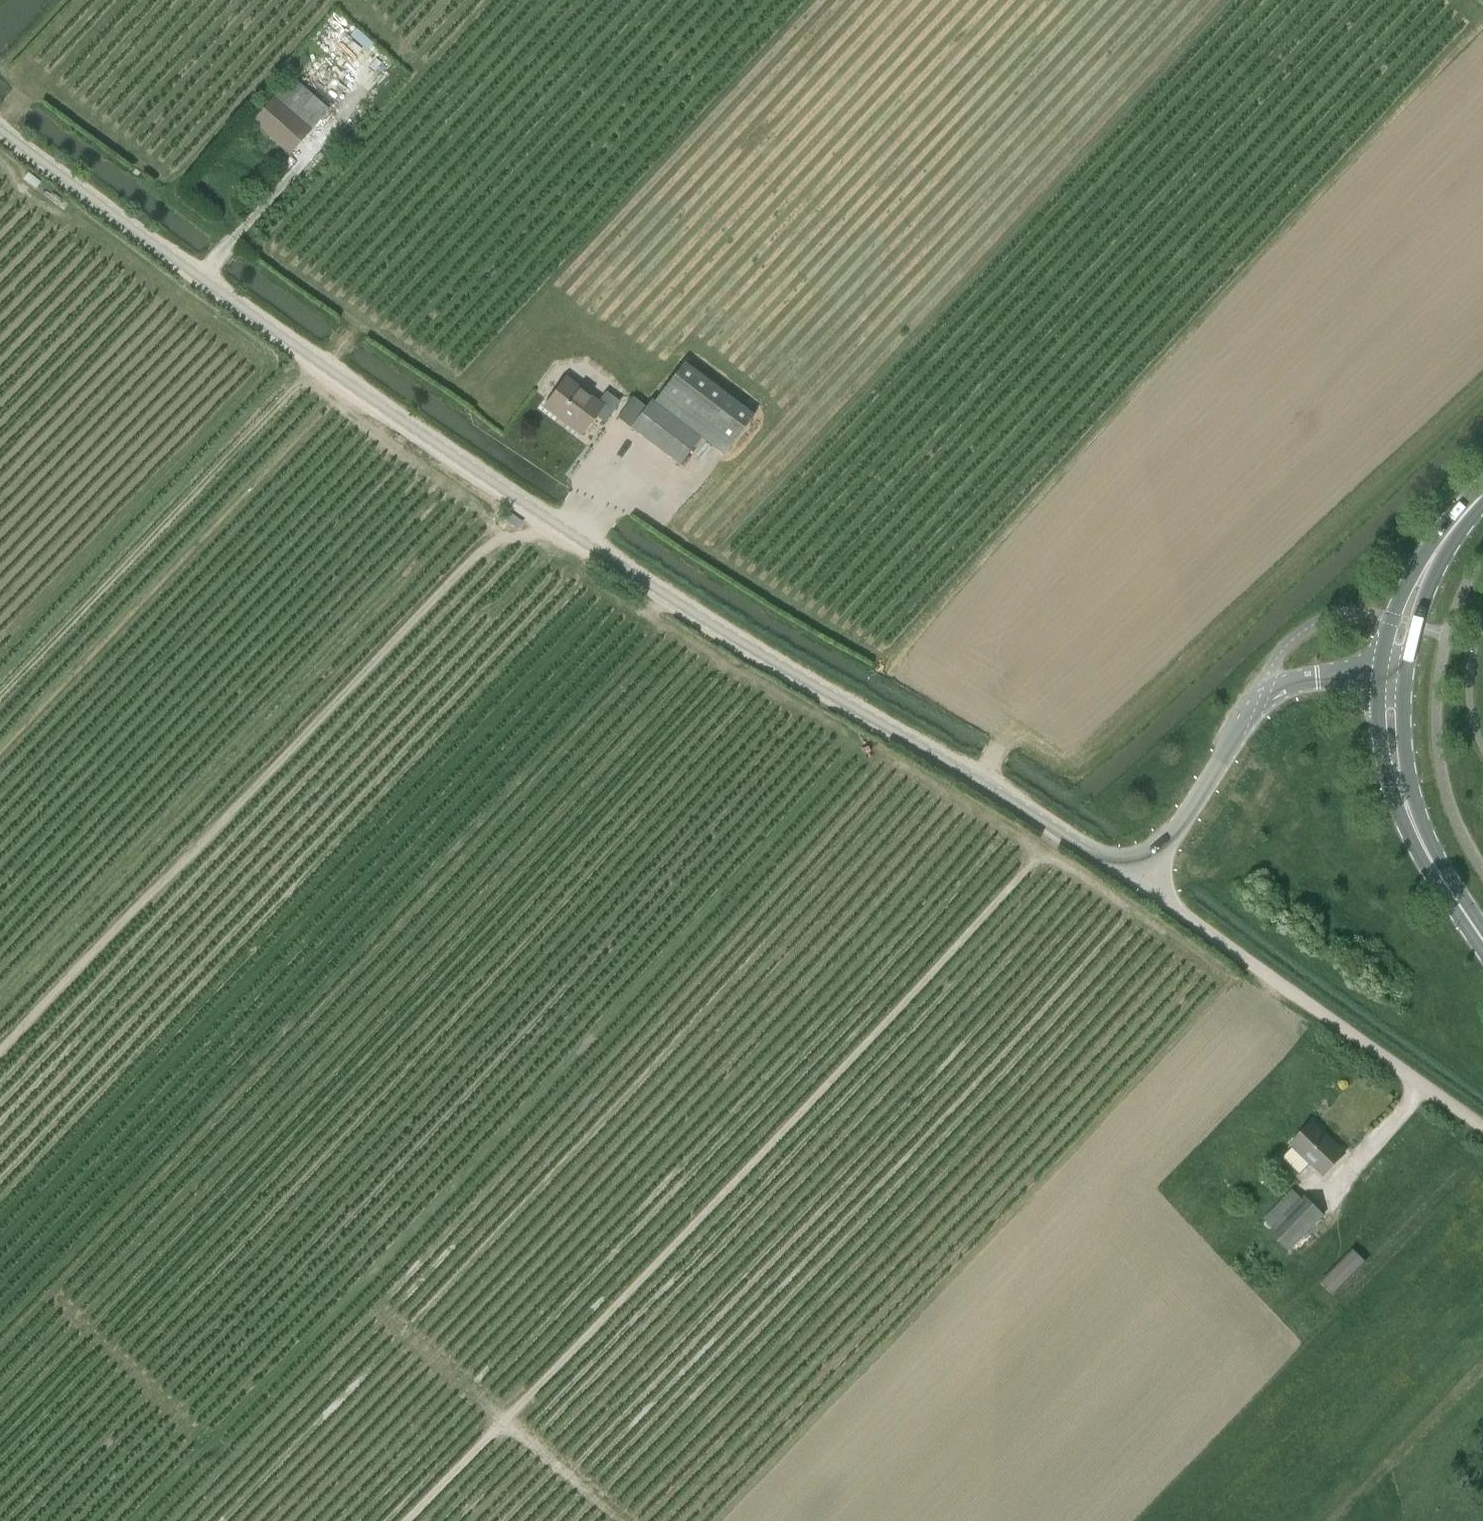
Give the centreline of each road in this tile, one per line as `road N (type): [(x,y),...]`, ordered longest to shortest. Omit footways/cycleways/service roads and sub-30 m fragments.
road 1 (unclassified): [(1136,882),(532,509),(198,278),(0,130)]
road 2 (track): [(532,509),(0,1038)]
road 3 (unclassified): [(1482,1131),(1136,882)]
road 4 (unclassified): [(1136,882),(1263,691),(1319,677),(1391,676)]
road 5 (primary): [(1482,935),(1417,836),(1396,770),(1391,676)]
road 6 (primary): [(1391,676),(1417,586),(1482,497)]

